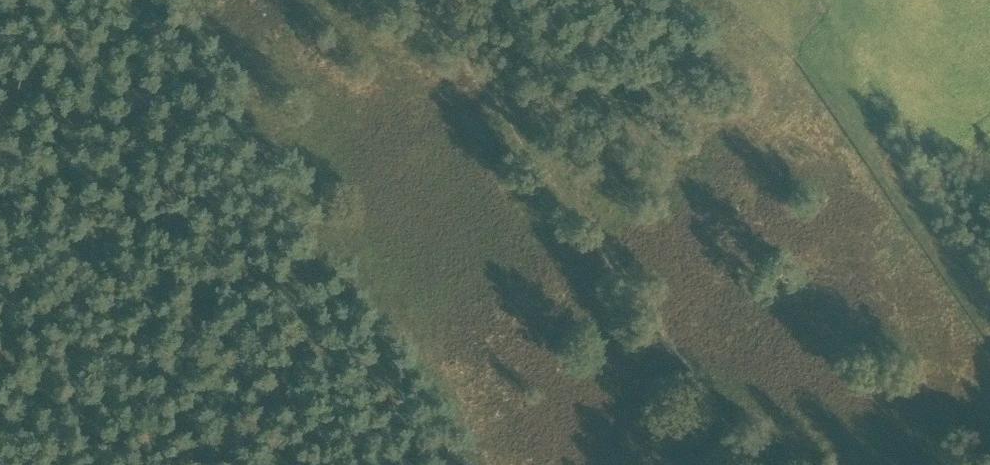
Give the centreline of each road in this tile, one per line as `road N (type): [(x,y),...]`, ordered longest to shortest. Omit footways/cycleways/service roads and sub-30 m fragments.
road 1 (track): [(429,0),(698,375),(749,464)]

